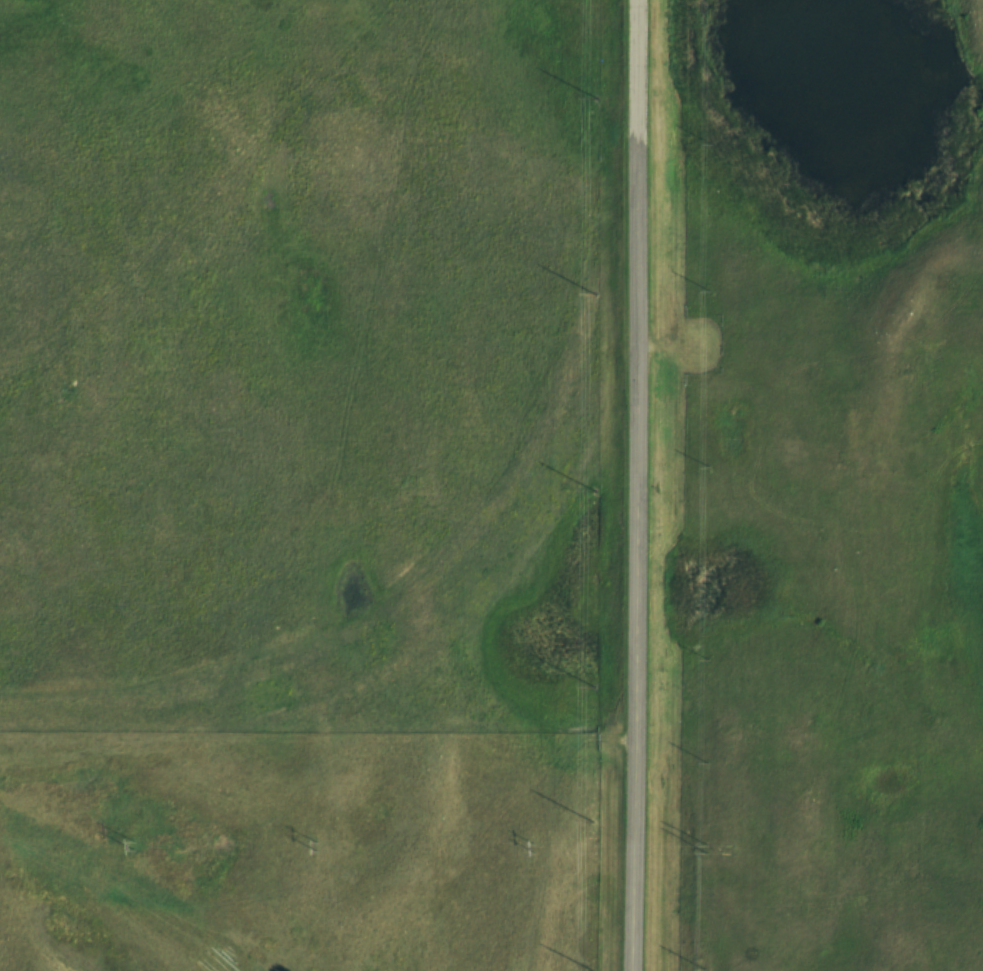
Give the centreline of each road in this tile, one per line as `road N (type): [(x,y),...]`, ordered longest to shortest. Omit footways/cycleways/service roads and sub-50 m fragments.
road 1 (tertiary): [(633,828),(636,0)]
road 2 (tertiary): [(630,970),(633,828)]

